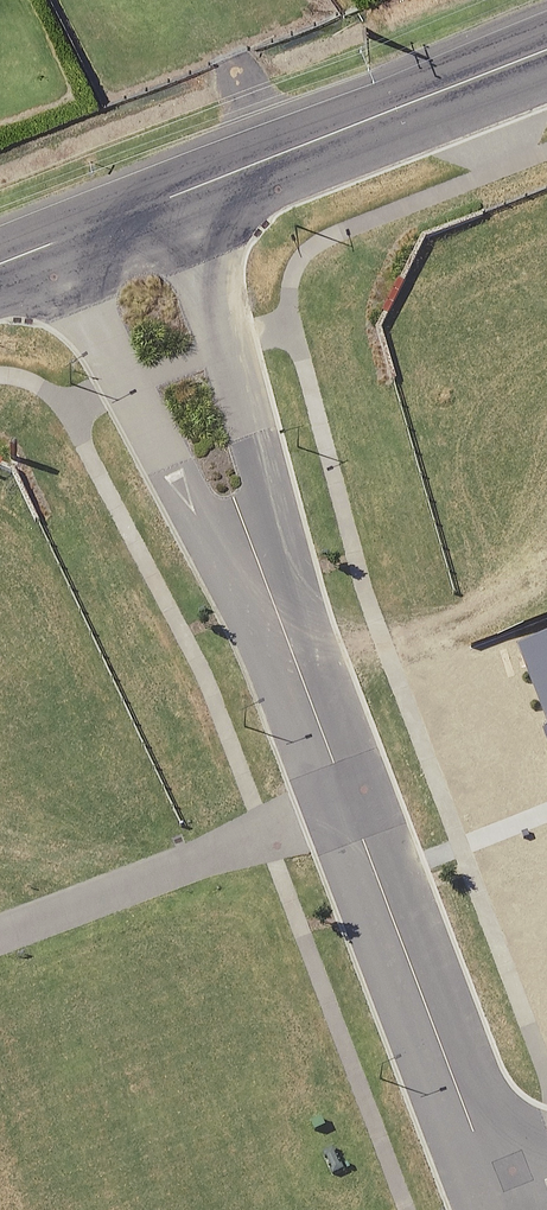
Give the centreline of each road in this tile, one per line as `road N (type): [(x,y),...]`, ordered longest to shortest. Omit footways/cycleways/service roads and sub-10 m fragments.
road 1 (residential): [(353,804),(515,1200)]
road 2 (residential): [(203,185),(256,566)]
road 3 (residential): [(256,566),(48,246)]
road 4 (residential): [(353,804),(0,936)]
road 5 (unclassified): [(546,50),(203,185)]
road 6 (residential): [(256,566),(353,804)]
road 7 (unclassified): [(203,185),(48,246)]

